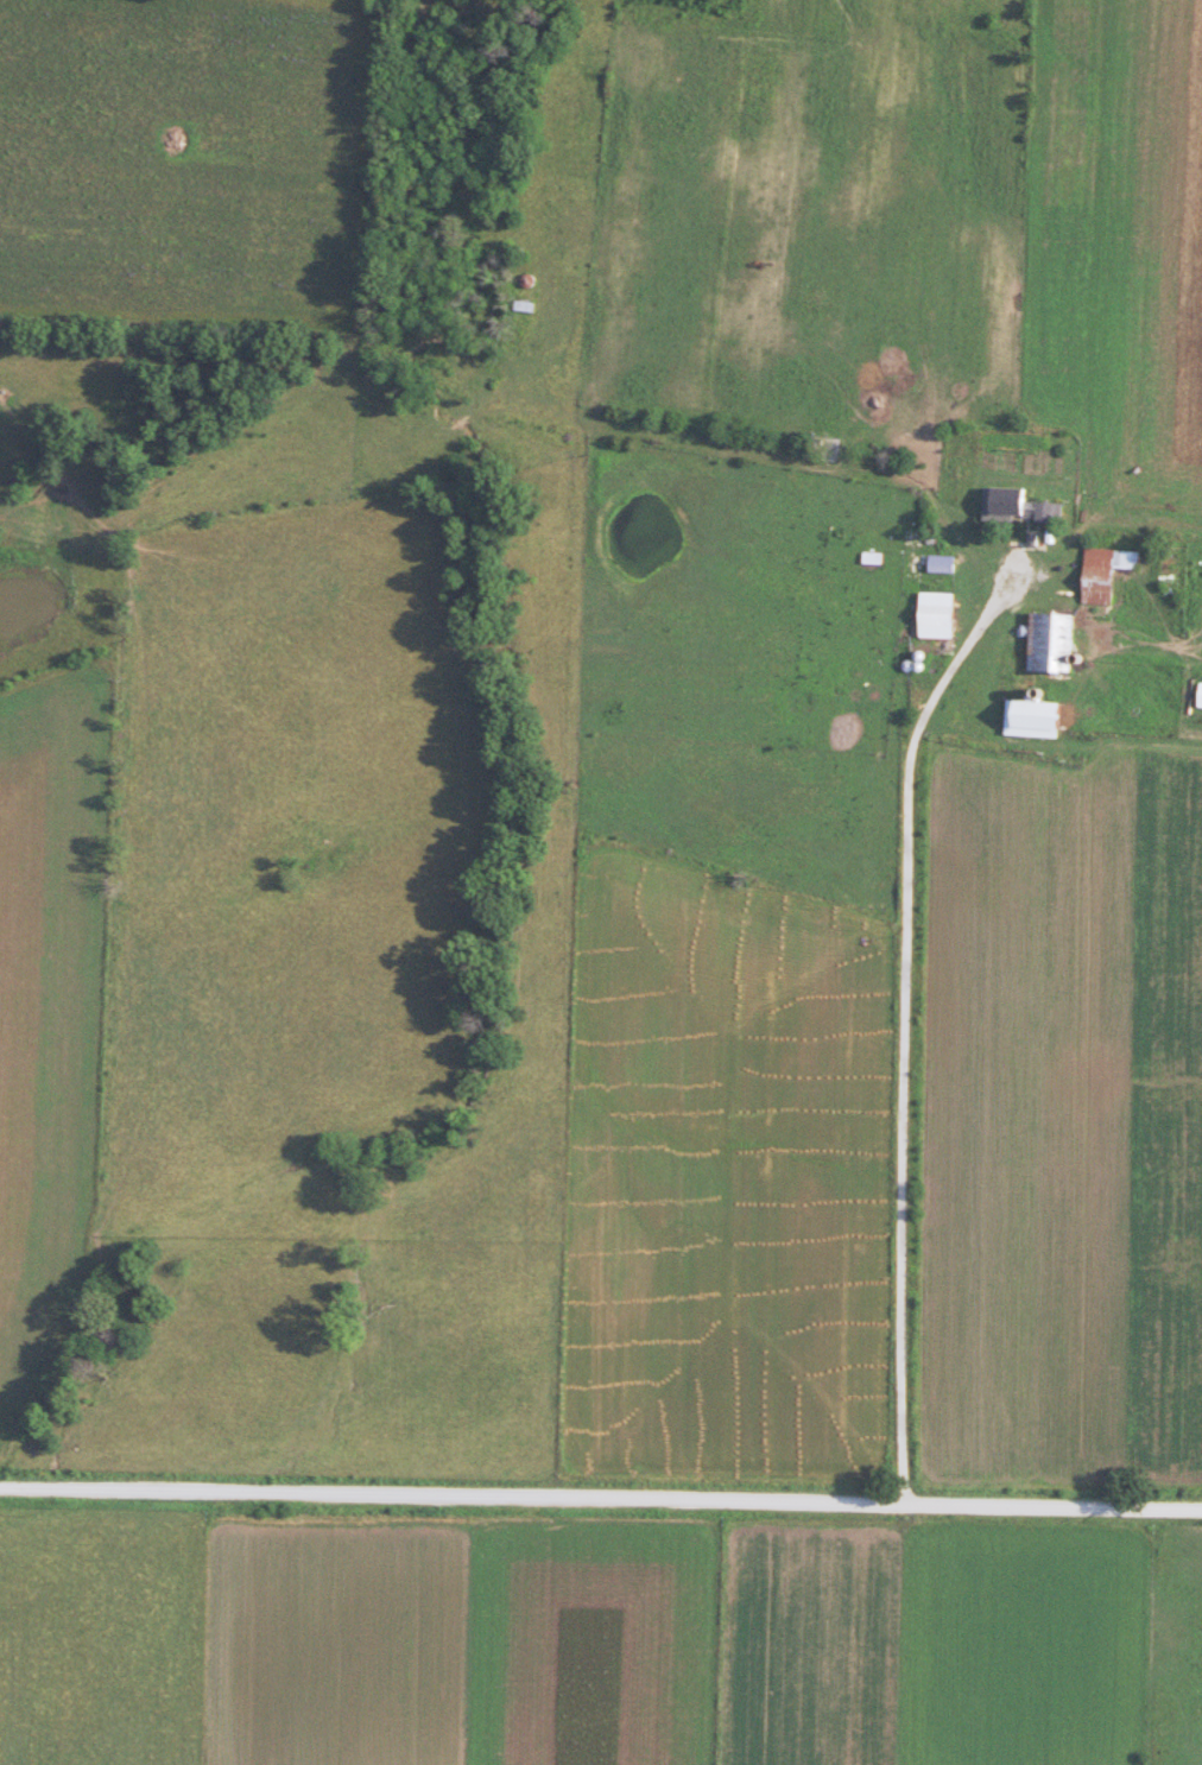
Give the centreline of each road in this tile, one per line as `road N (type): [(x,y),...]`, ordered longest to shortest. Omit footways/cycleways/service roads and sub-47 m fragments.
road 1 (residential): [(1201,1511),(0,1491)]

